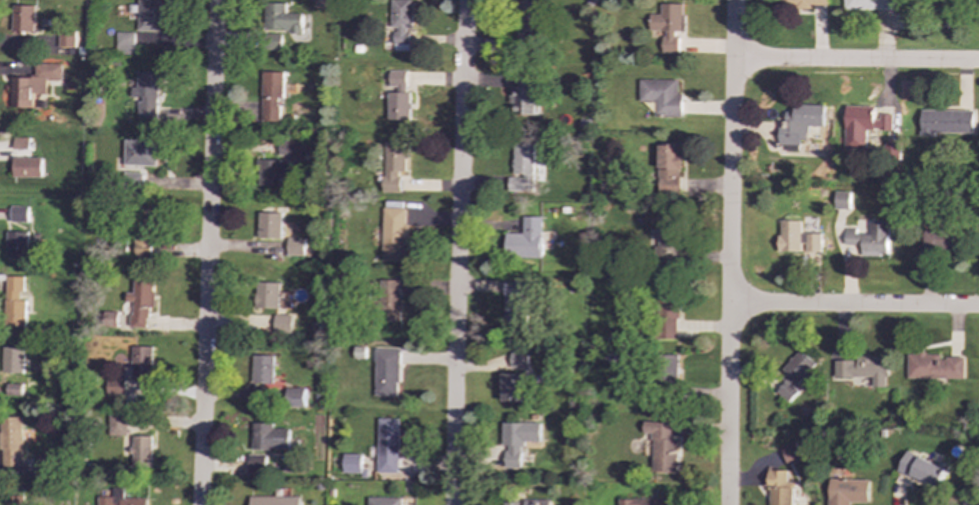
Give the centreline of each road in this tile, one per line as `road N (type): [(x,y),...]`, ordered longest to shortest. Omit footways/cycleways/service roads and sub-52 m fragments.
road 1 (residential): [(216,0),(199,504)]
road 2 (residential): [(467,0),(451,504)]
road 3 (residential): [(735,0),(729,504)]
road 4 (residential): [(978,307),(731,304)]
road 5 (residential): [(978,63),(735,59)]

